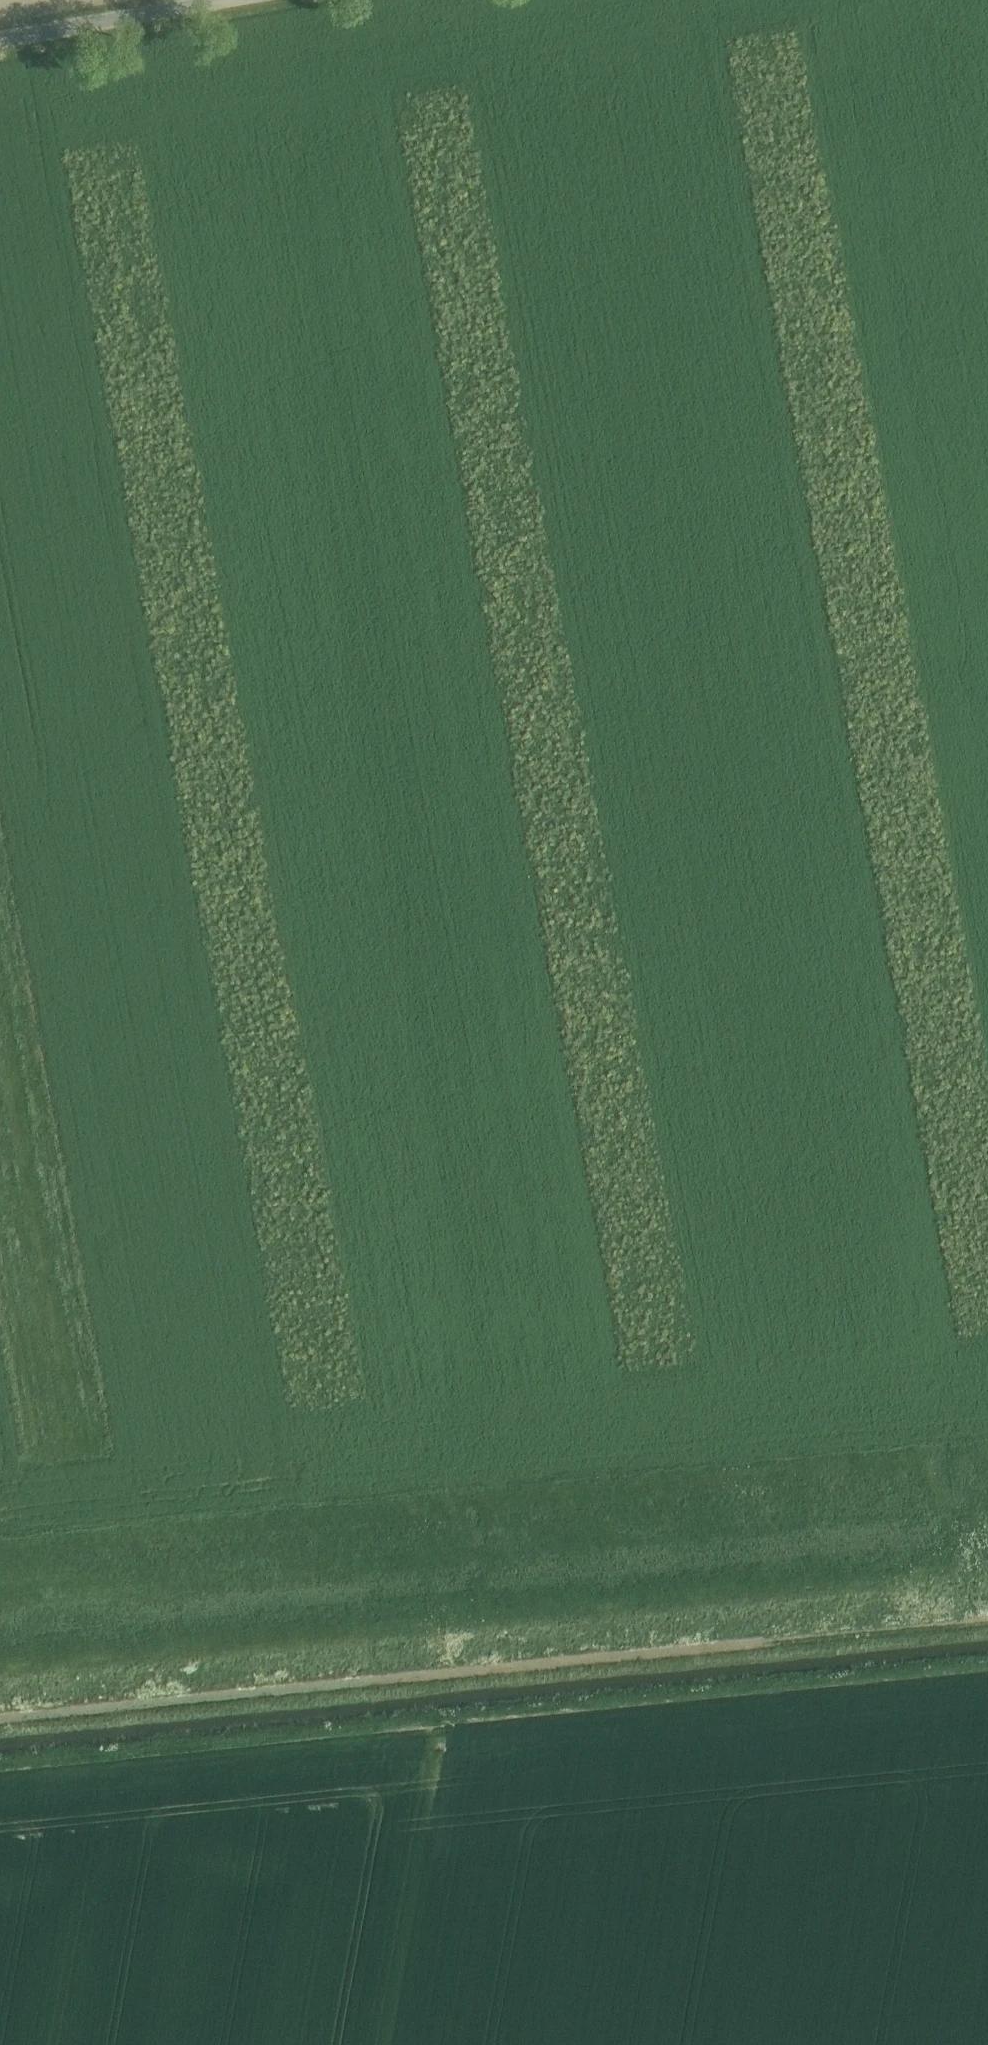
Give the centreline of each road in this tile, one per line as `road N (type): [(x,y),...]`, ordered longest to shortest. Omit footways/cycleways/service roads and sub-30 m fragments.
road 1 (unclassified): [(0,40),(220,0)]

